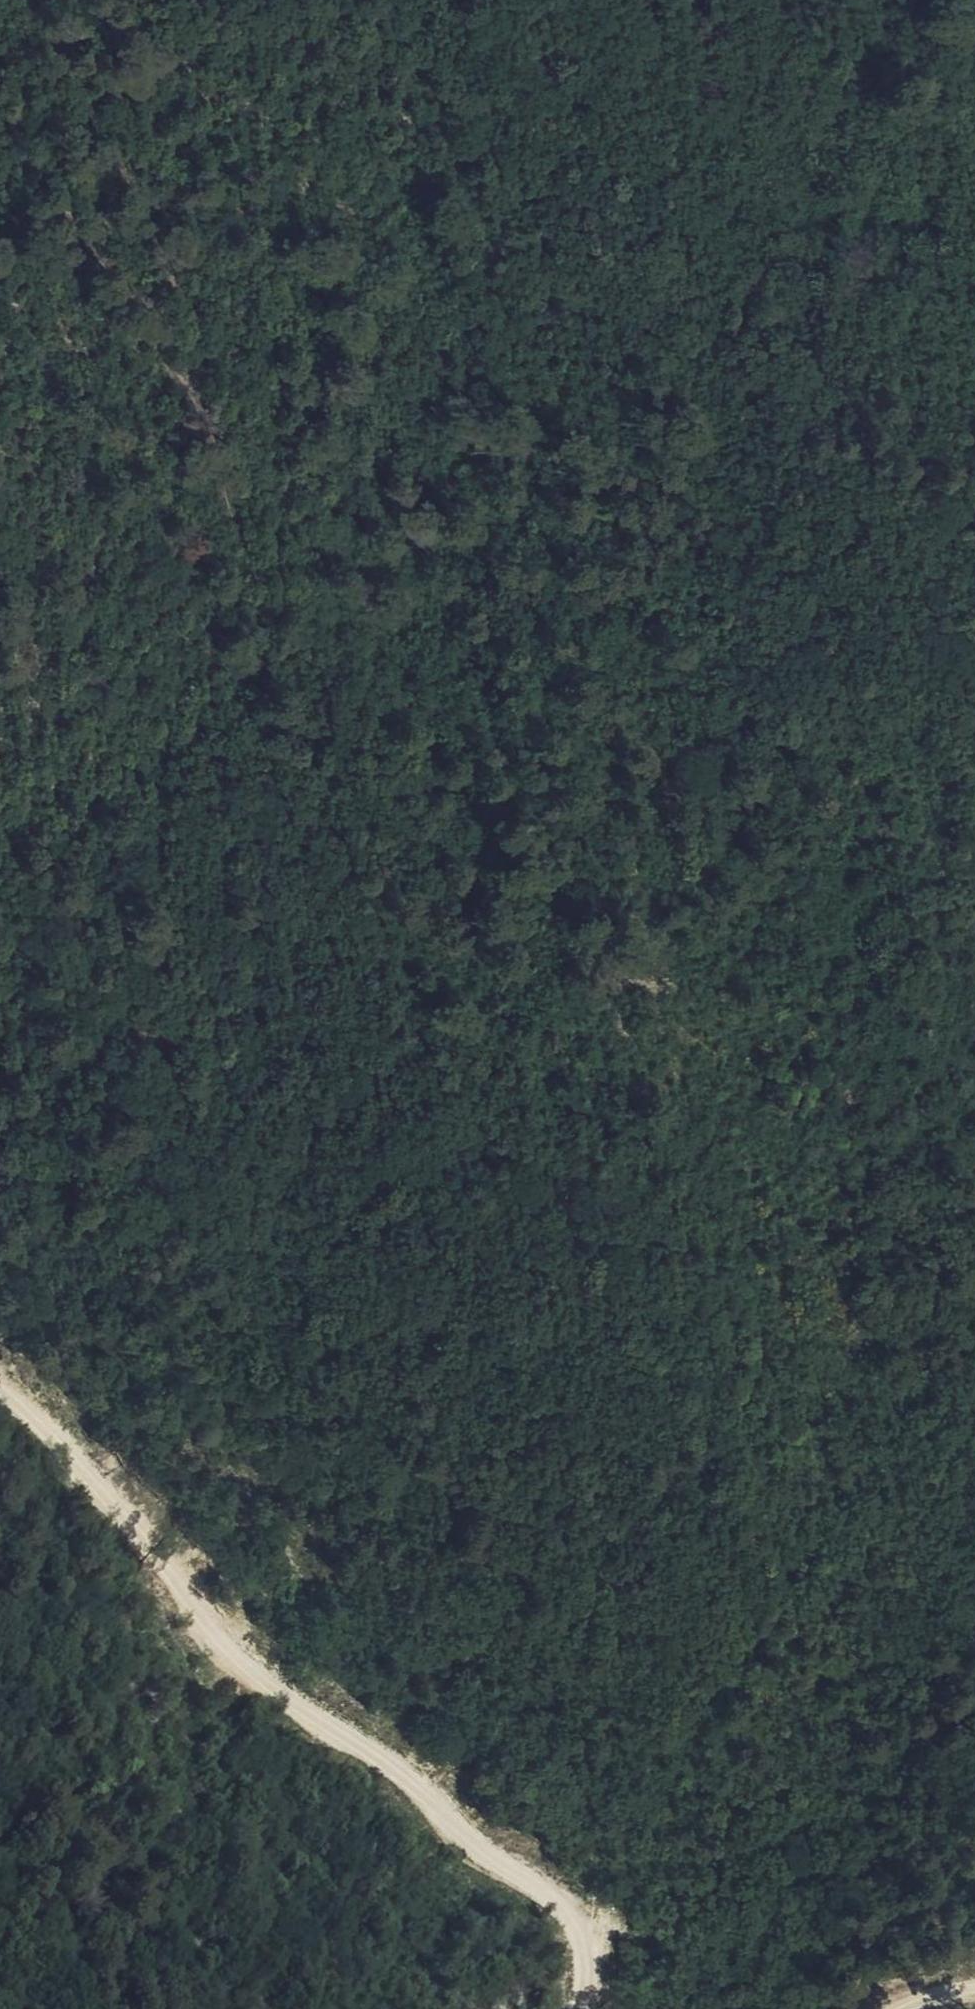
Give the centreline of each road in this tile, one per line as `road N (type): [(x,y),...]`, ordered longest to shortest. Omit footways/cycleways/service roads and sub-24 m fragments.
road 1 (track): [(580,2008),(590,1966),(569,1914),(358,1738),(243,1660),(184,1574),(0,1390)]

